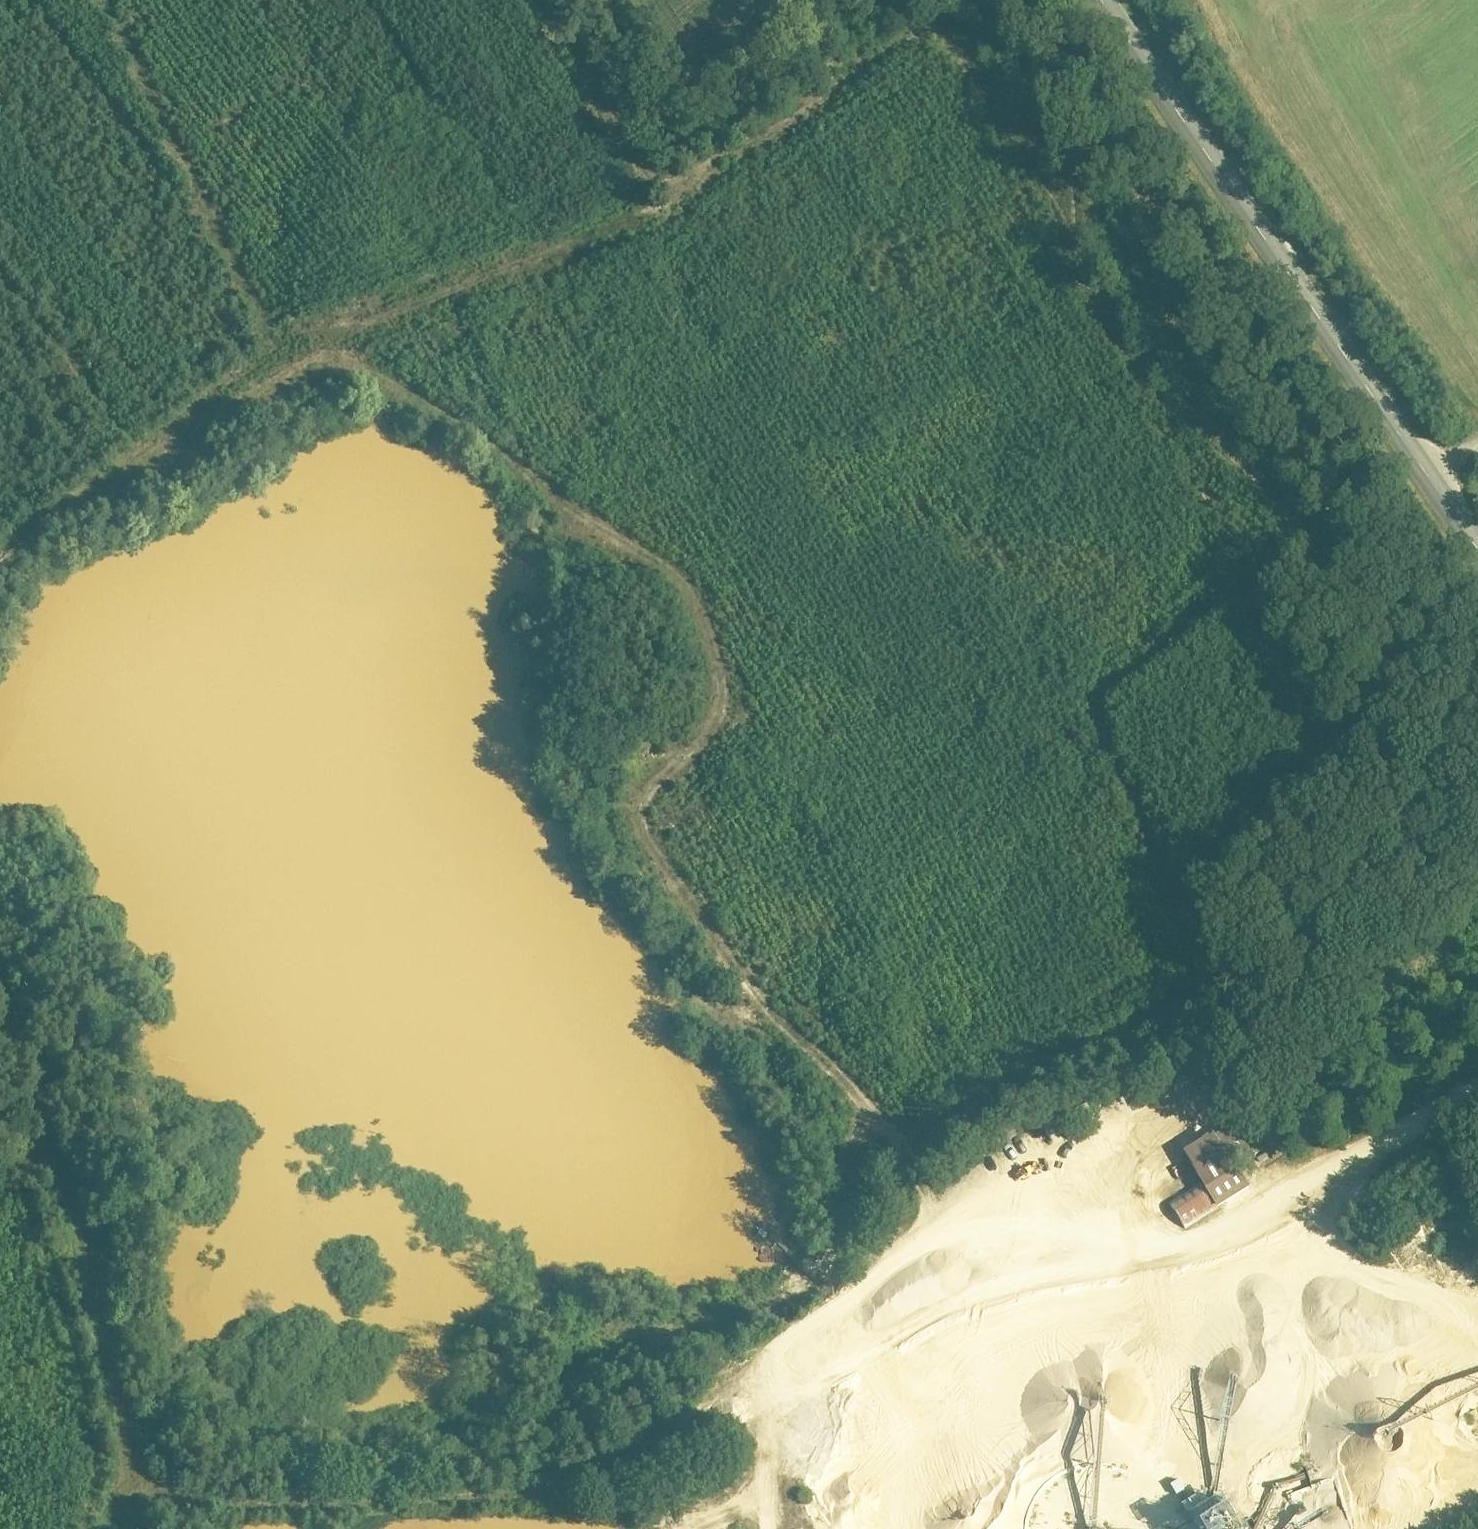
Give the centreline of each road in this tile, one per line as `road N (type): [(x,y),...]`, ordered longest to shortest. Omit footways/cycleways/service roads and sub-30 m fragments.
road 1 (unclassified): [(1477,515),(1114,0)]
road 2 (track): [(1222,1227),(916,1281),(831,1345),(804,1473),(804,1528)]

